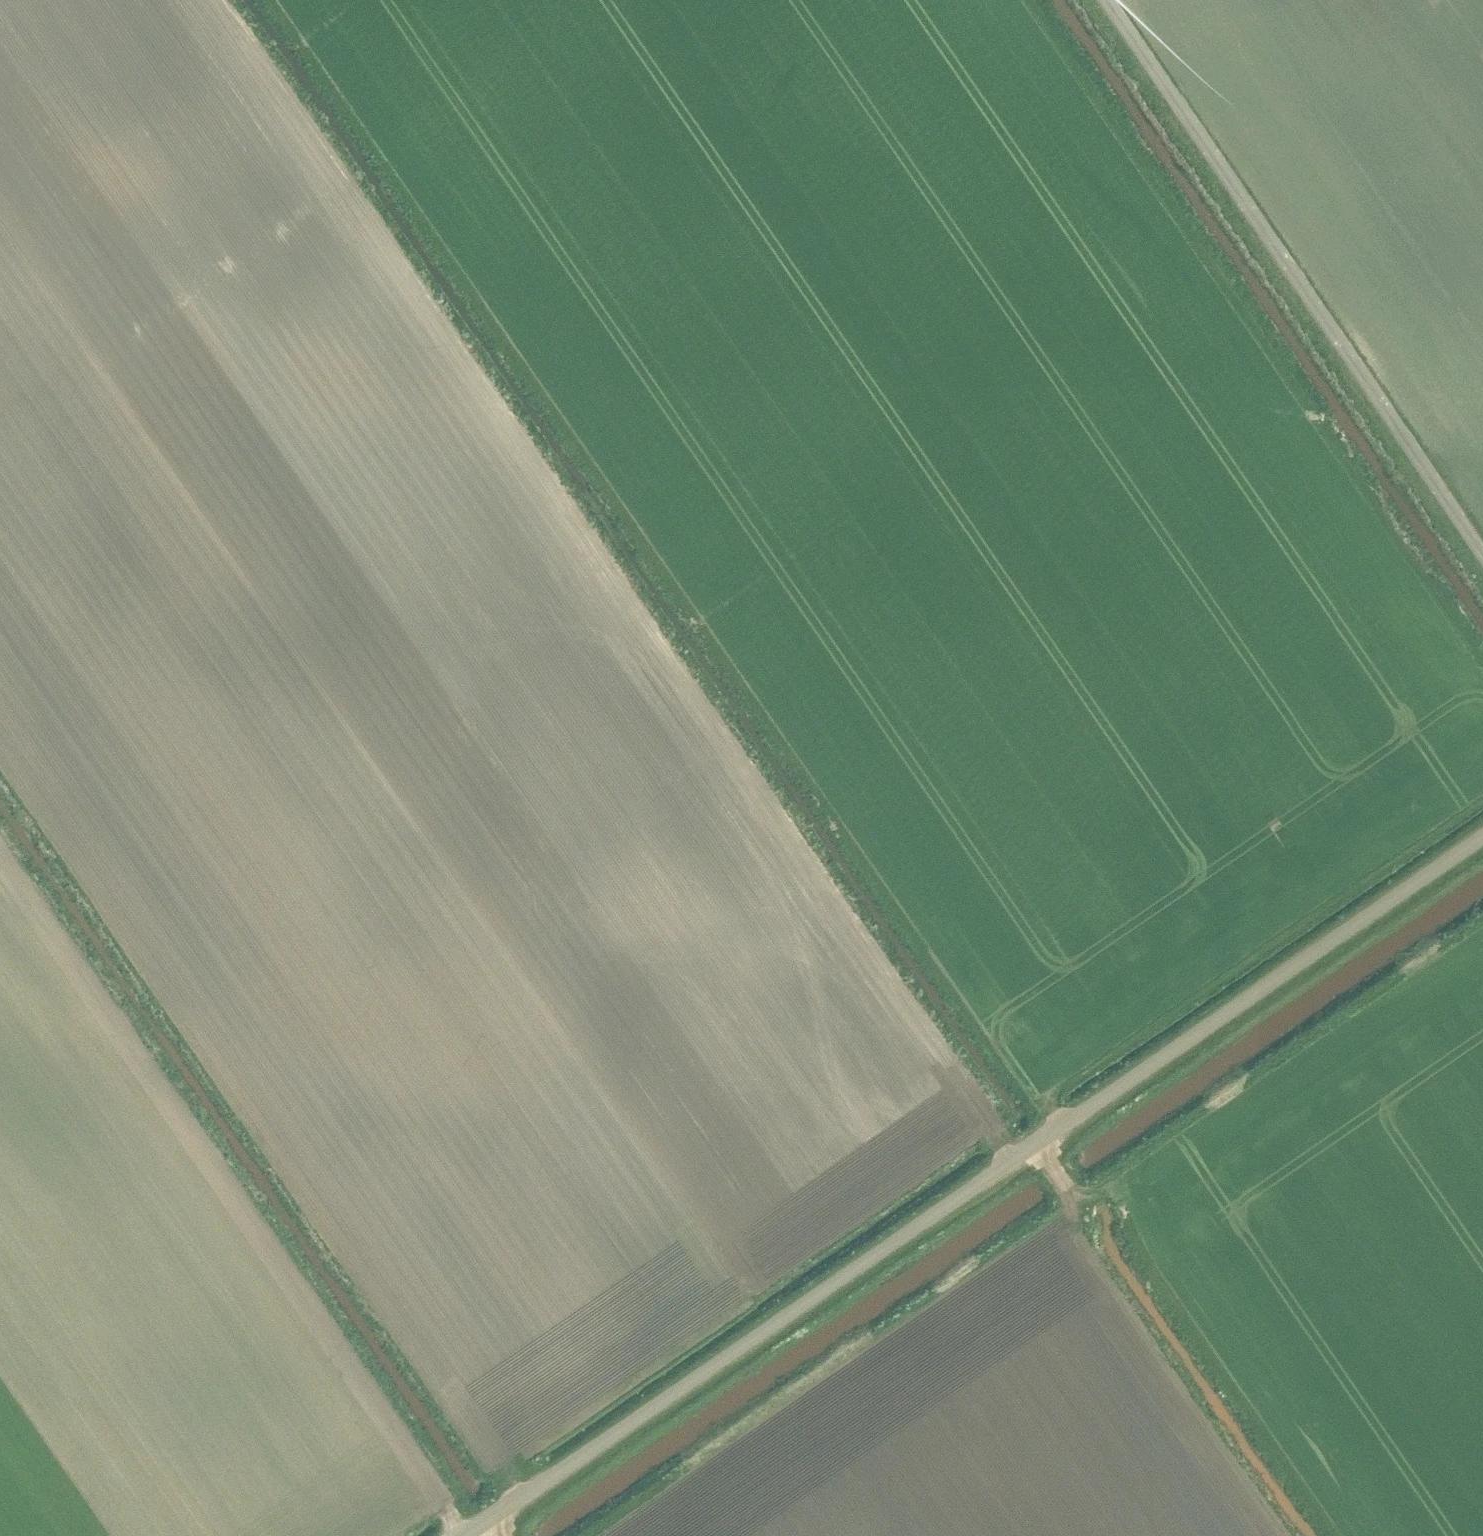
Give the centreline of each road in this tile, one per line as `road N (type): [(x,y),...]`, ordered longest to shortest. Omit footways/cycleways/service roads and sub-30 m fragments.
road 1 (unclassified): [(462,1535),(1482,833)]

